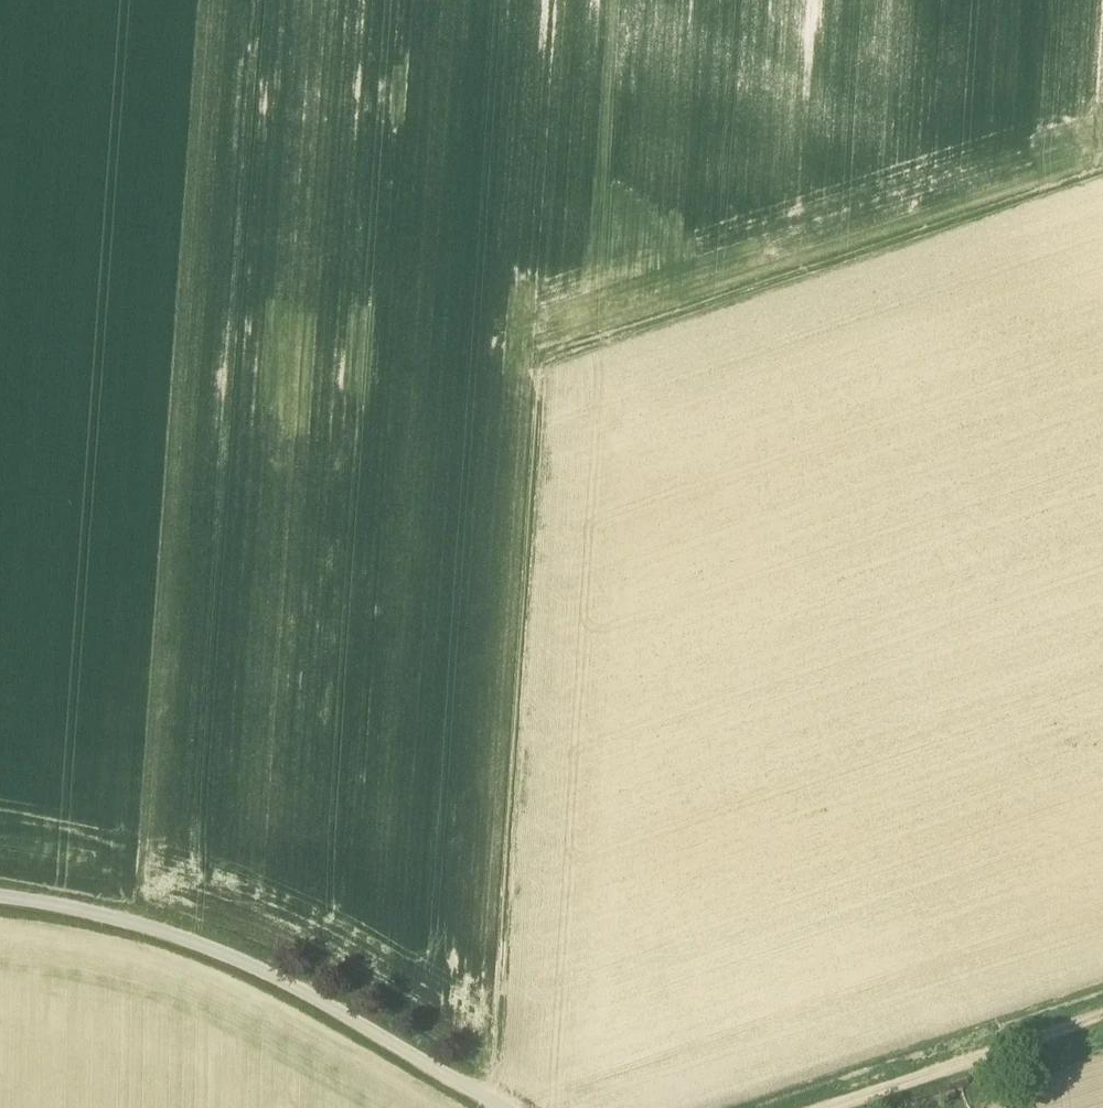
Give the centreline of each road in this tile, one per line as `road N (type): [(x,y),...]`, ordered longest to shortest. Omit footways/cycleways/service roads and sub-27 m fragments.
road 1 (unclassified): [(499,1107),(216,962),(142,939),(0,914)]
road 2 (track): [(884,1107),(1102,1035)]

